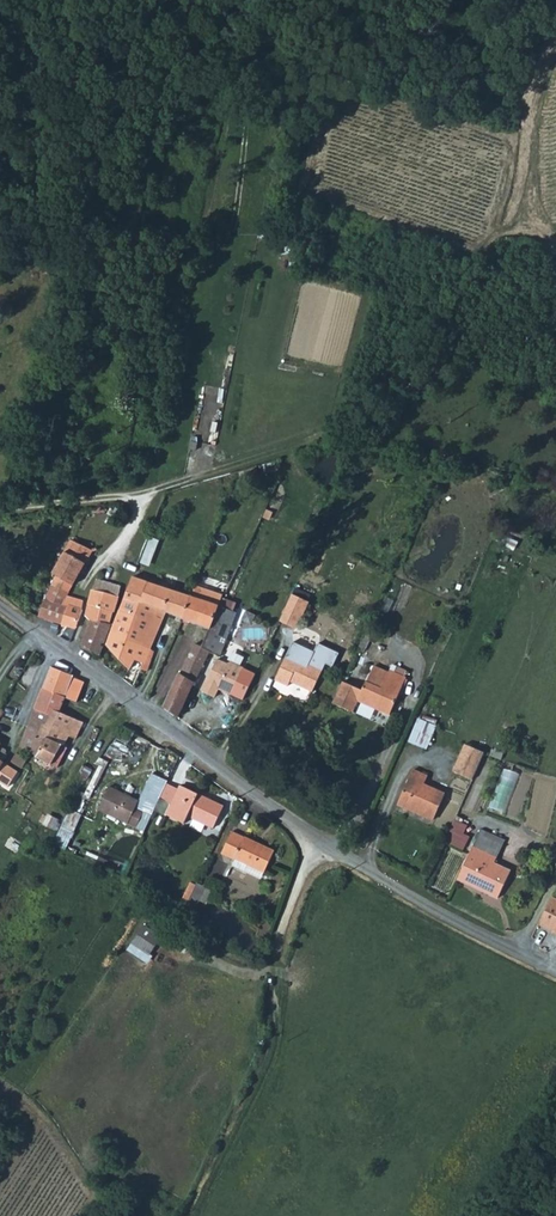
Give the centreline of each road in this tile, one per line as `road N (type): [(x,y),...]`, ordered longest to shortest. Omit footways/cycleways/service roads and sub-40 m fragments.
road 1 (unclassified): [(555,973),(366,870),(0,607)]
road 2 (track): [(309,831),(271,971)]

